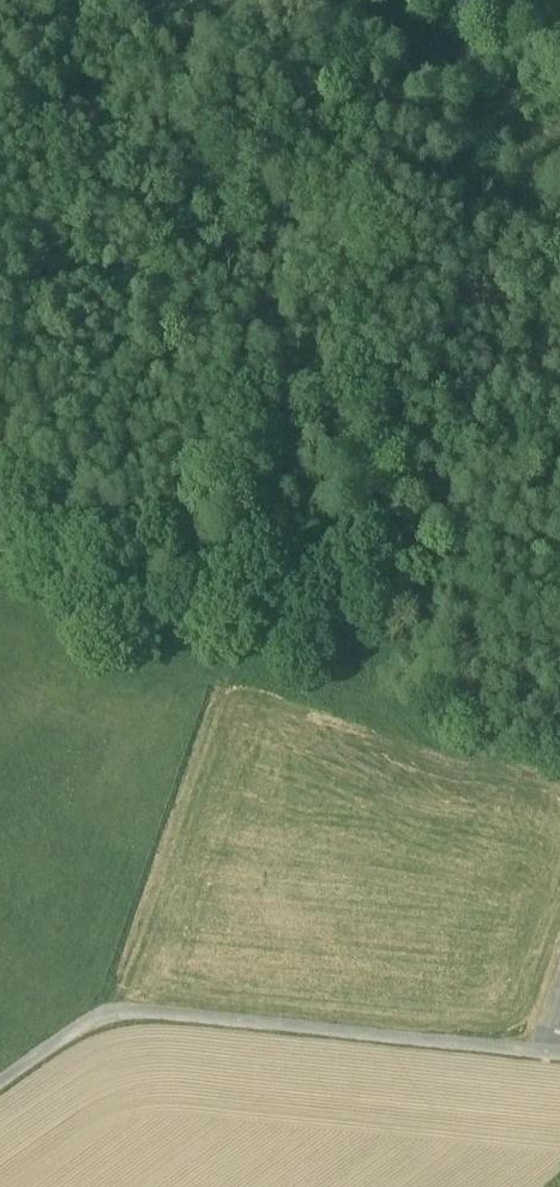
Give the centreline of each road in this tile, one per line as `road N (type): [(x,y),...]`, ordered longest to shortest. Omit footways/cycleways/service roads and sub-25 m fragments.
road 1 (residential): [(559,1054),(102,1010),(0,1081)]

